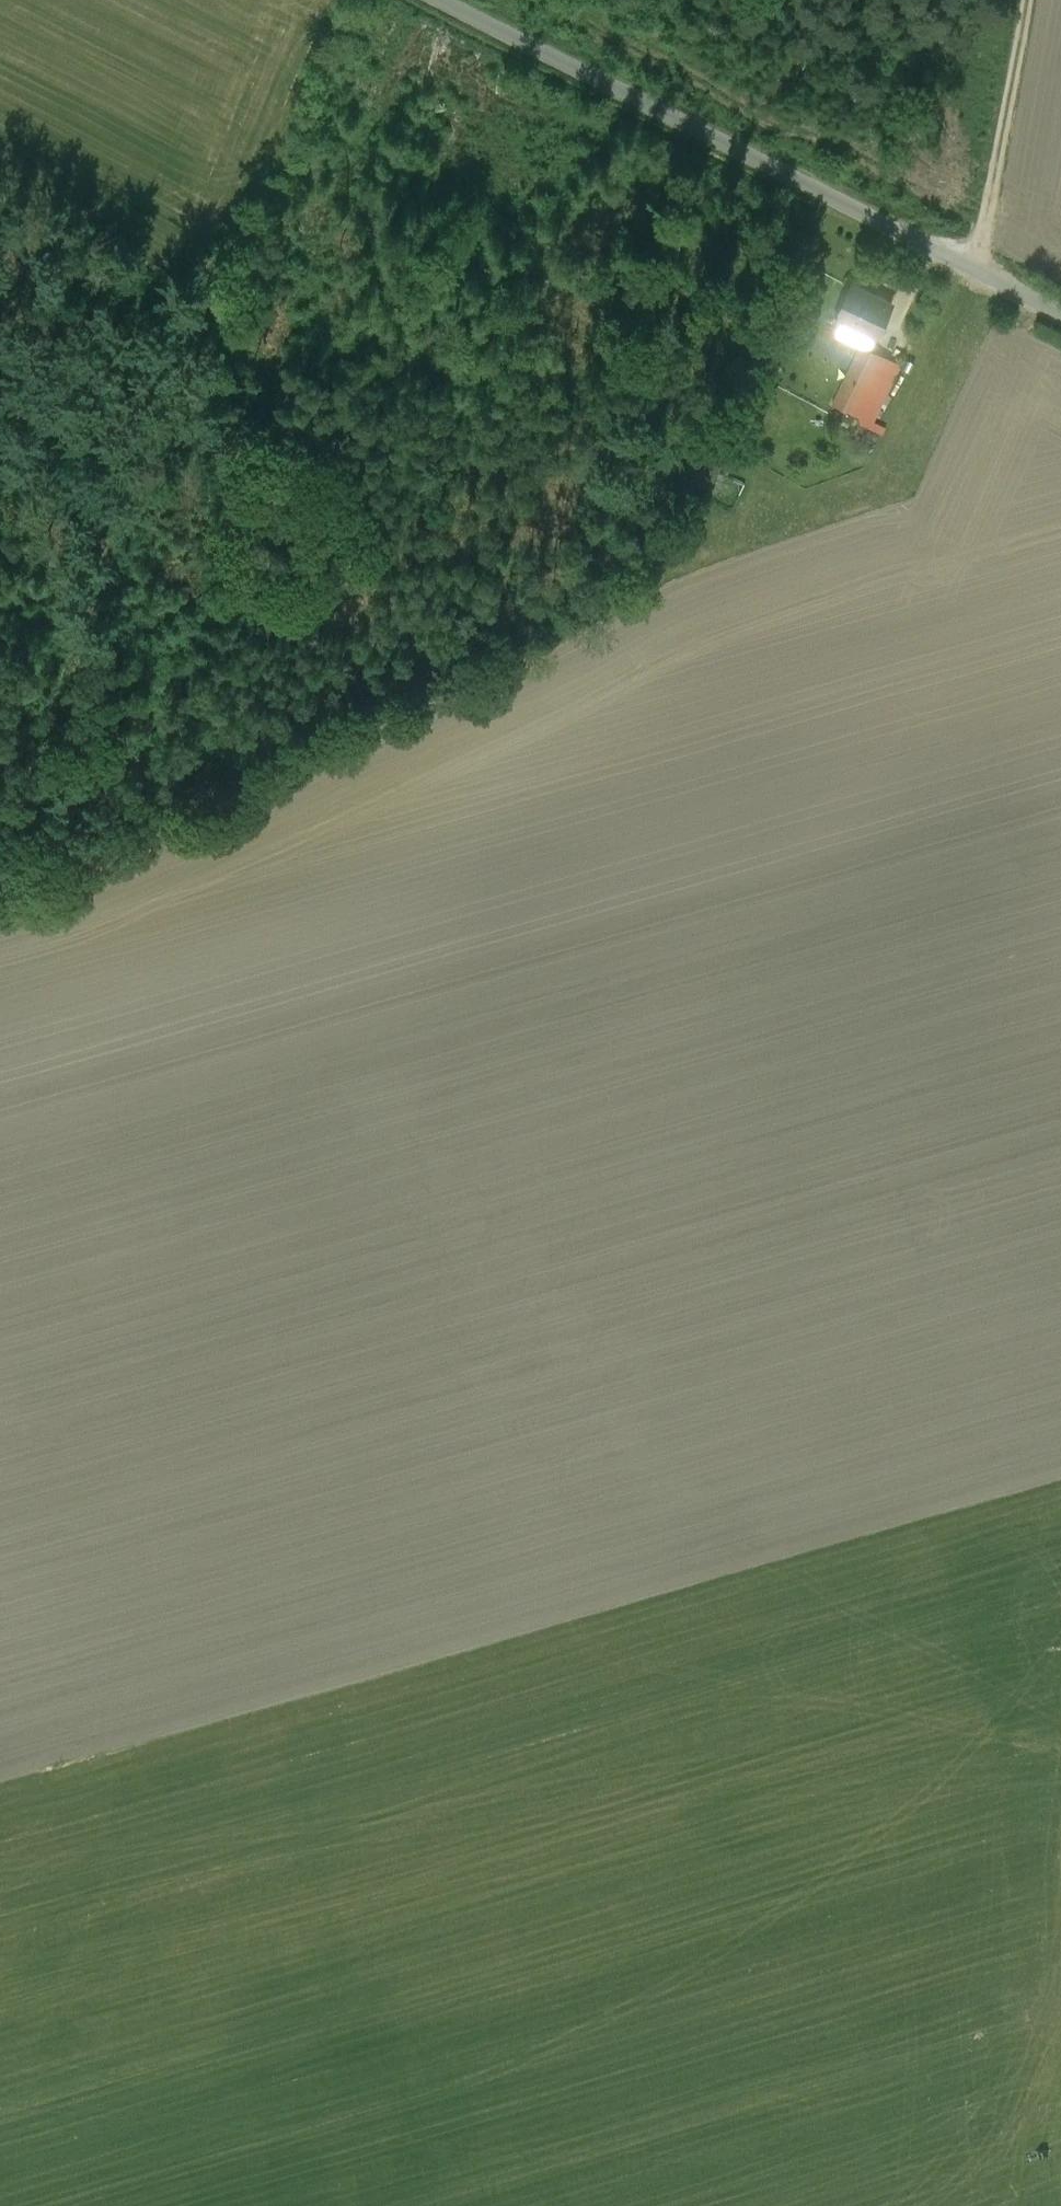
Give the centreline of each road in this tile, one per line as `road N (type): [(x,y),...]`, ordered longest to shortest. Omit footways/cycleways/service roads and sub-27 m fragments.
road 1 (unclassified): [(436,0),(1060,317)]
road 2 (track): [(980,274),(1027,0)]

